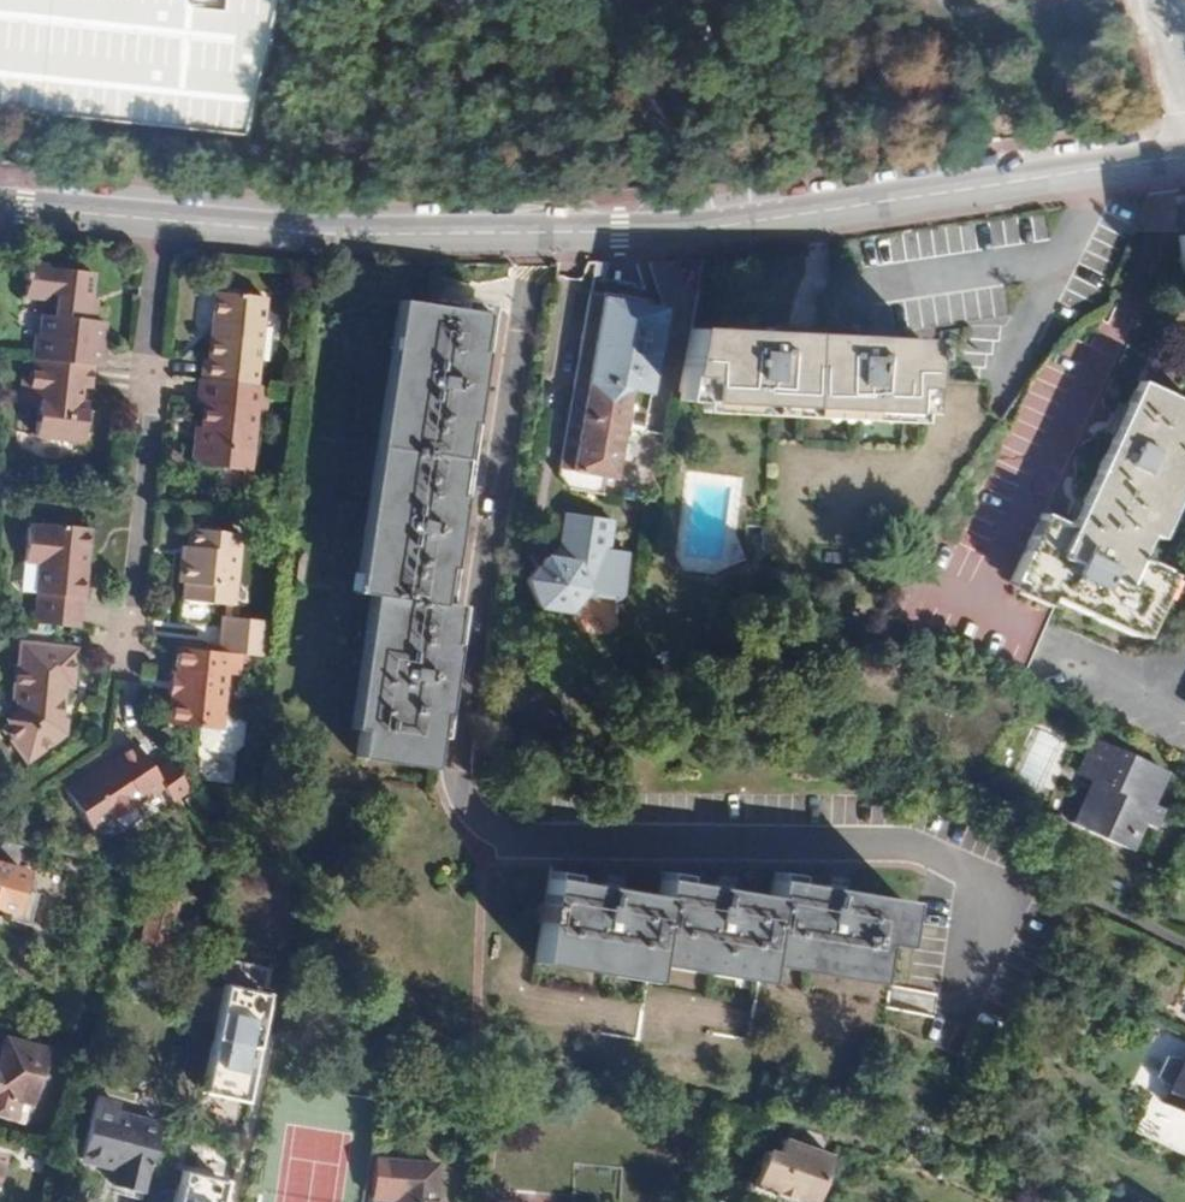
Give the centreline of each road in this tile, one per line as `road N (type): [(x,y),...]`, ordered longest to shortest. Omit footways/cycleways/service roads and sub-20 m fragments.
road 1 (residential): [(532,232),(460,766),(466,800),(503,839),(909,847),(983,884),(958,1007)]
road 2 (tertiary): [(532,232),(737,226),(1184,157)]
road 3 (tertiary): [(0,207),(396,237),(532,232)]

